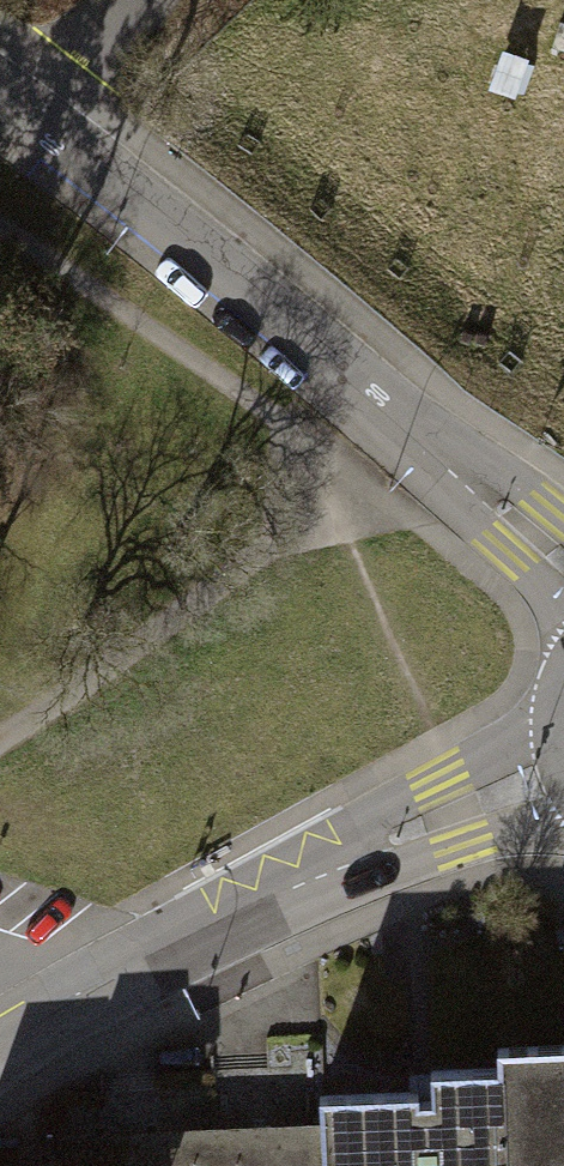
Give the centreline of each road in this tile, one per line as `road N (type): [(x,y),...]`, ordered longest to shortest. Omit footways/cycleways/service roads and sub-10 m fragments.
road 1 (residential): [(408,427),(0,123)]
road 2 (tertiary): [(563,725),(433,791),(264,902)]
road 3 (tertiary): [(264,902),(563,823)]
road 4 (tertiary): [(0,1052),(264,902)]
road 5 (unclassified): [(408,427),(563,618)]
road 6 (unclassified): [(563,524),(408,427)]

